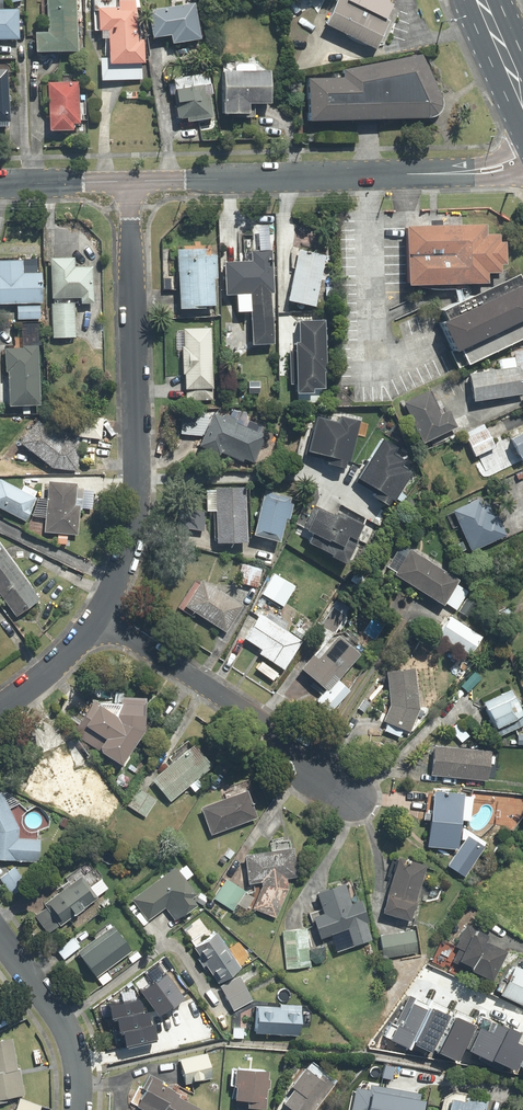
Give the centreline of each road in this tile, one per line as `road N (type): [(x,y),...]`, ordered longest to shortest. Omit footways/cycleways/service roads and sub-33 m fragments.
road 1 (residential): [(128,181),(138,481),(131,539),(100,618)]
road 2 (unclassified): [(128,181),(432,175)]
road 3 (residential): [(339,784),(281,734),(100,618)]
road 4 (residential): [(78,1109),(78,1066),(63,1021),(0,936)]
road 5 (residential): [(100,618),(67,656),(0,709)]
road 6 (unclassified): [(0,184),(128,181)]

